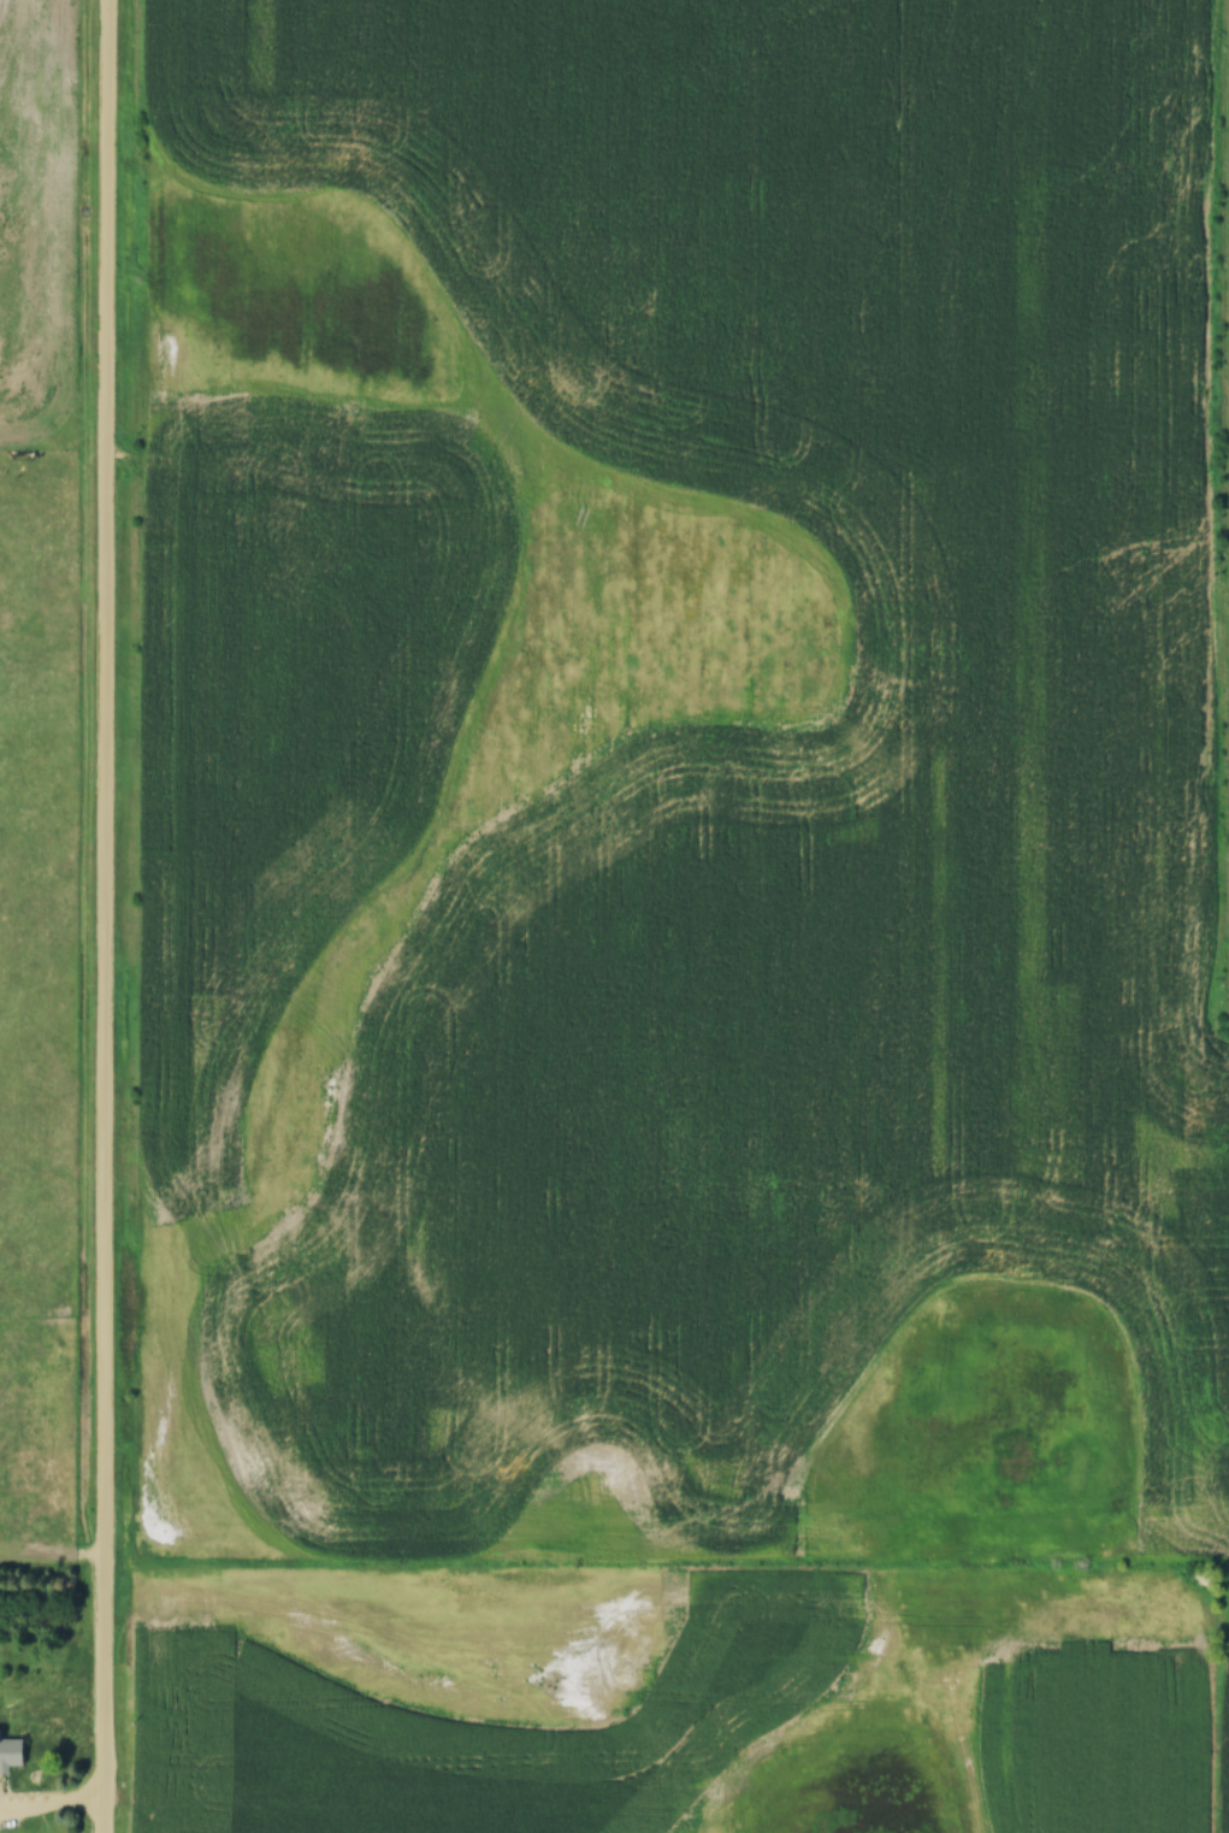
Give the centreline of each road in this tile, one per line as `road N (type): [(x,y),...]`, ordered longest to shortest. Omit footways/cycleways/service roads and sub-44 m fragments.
road 1 (residential): [(102,1832),(110,0)]

